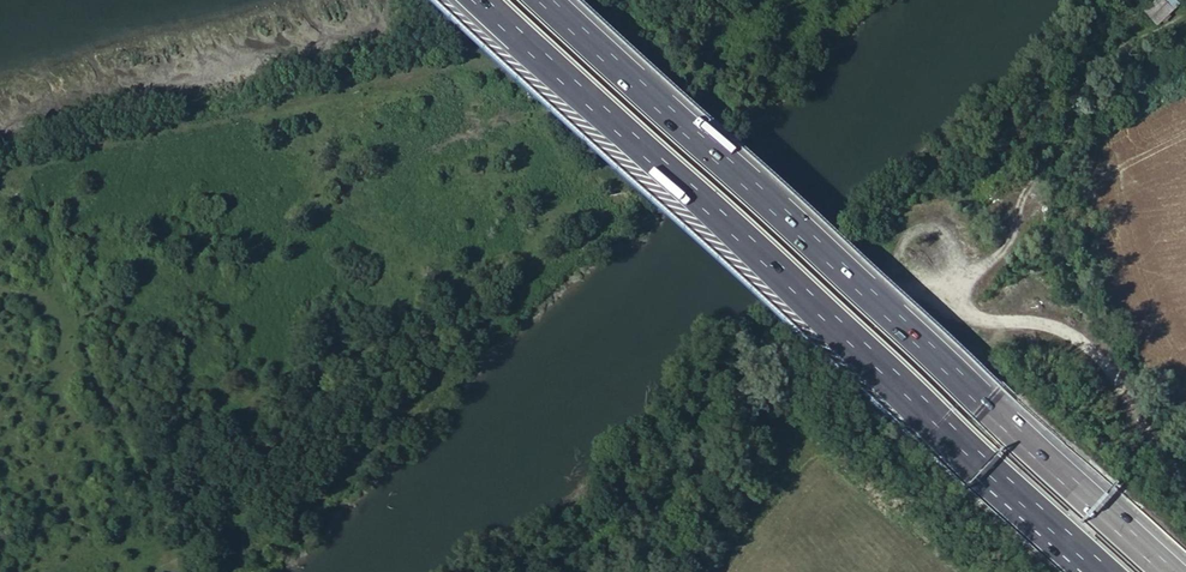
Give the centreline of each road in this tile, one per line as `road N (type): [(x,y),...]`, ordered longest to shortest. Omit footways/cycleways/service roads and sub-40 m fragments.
road 1 (motorway): [(1169,571),(536,0)]
road 2 (motorway): [(472,0),(1104,571)]
road 3 (track): [(474,59),(72,156),(0,185)]

